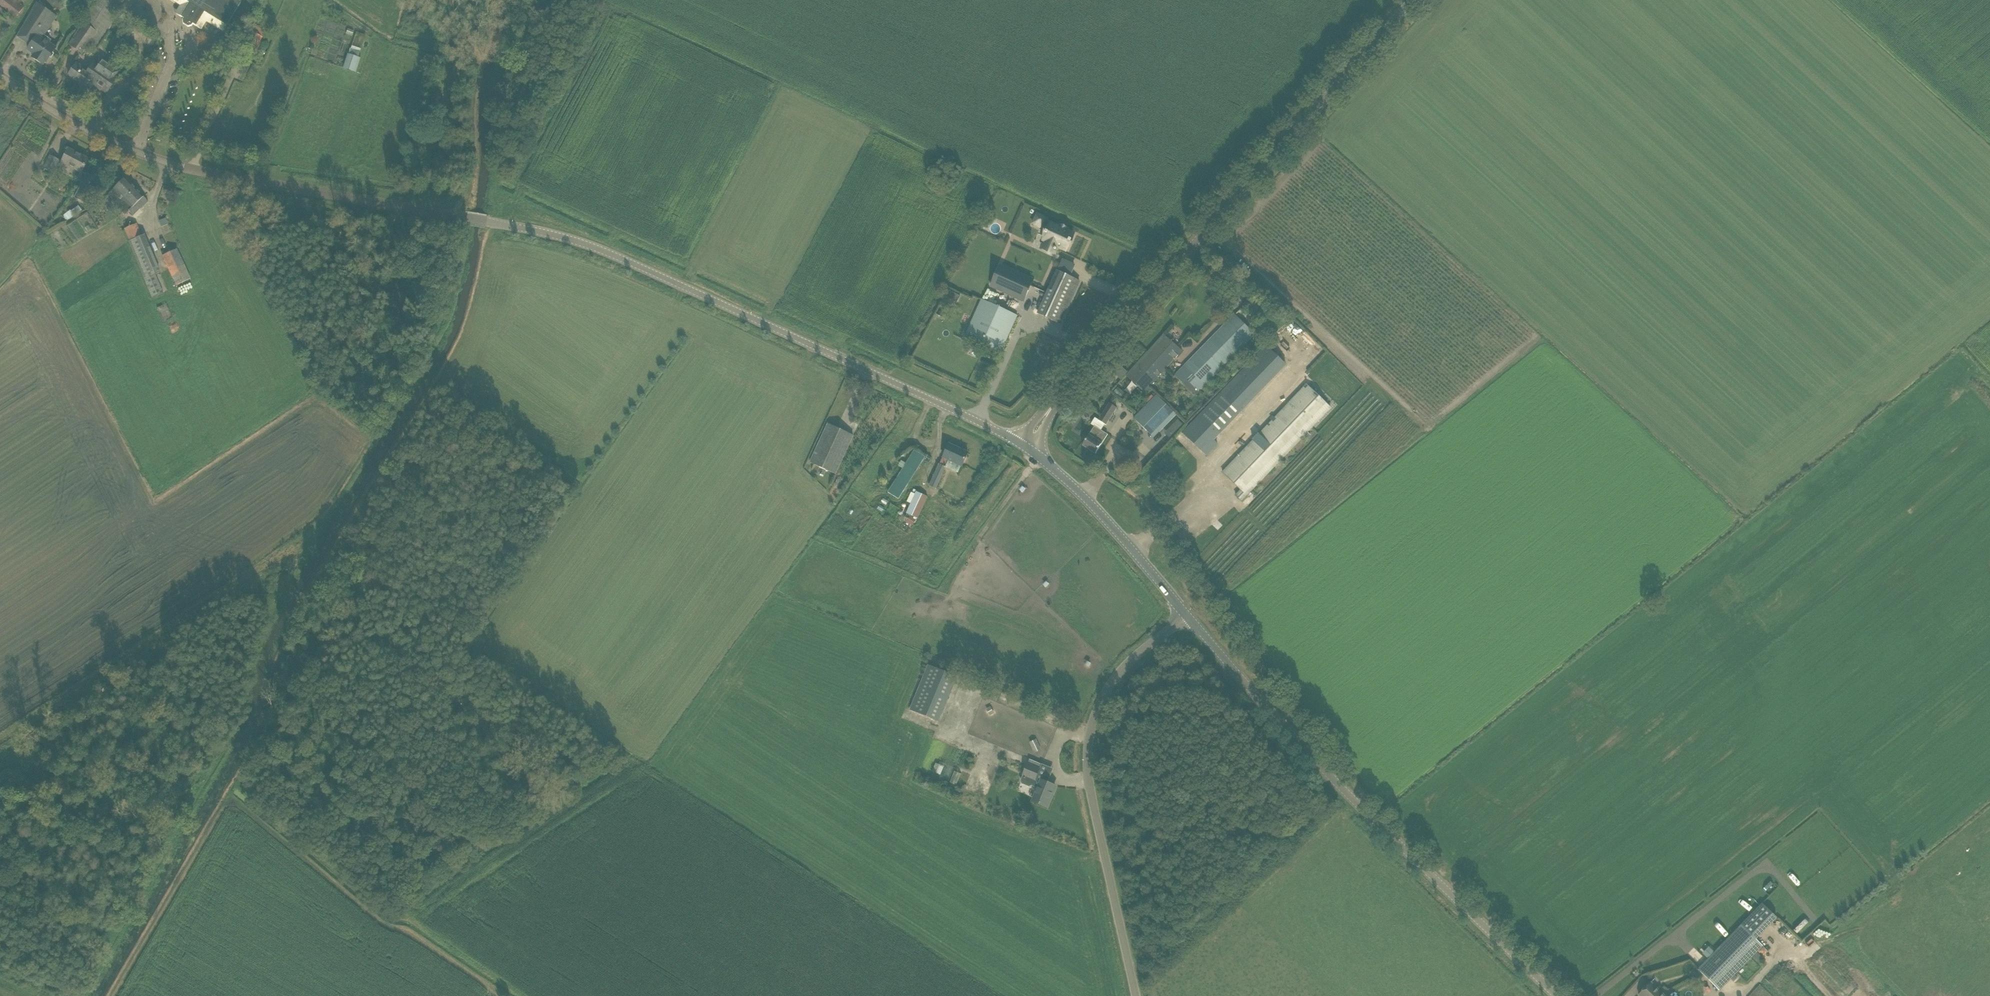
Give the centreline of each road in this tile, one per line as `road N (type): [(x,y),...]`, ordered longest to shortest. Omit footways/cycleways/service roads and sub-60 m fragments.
road 1 (unclassified): [(1013,438),(591,244),(136,152),(53,114),(0,79)]
road 2 (track): [(495,223),(469,322),(289,642),(256,744),(234,783)]
road 3 (tertiary): [(1050,407),(1407,0)]
road 4 (tertiary): [(1559,995),(1381,826),(1179,611)]
road 5 (unclassified): [(1131,995),(1084,752),(1088,720),(1111,671),(1179,611)]
road 6 (track): [(256,744),(389,852),(414,854),(443,839)]
road 7 (track): [(0,740),(187,619)]
road 8 (track): [(497,0),(472,89),(470,186),(460,217)]
road 9 (tertiary): [(1179,611),(1138,556),(1036,455)]

